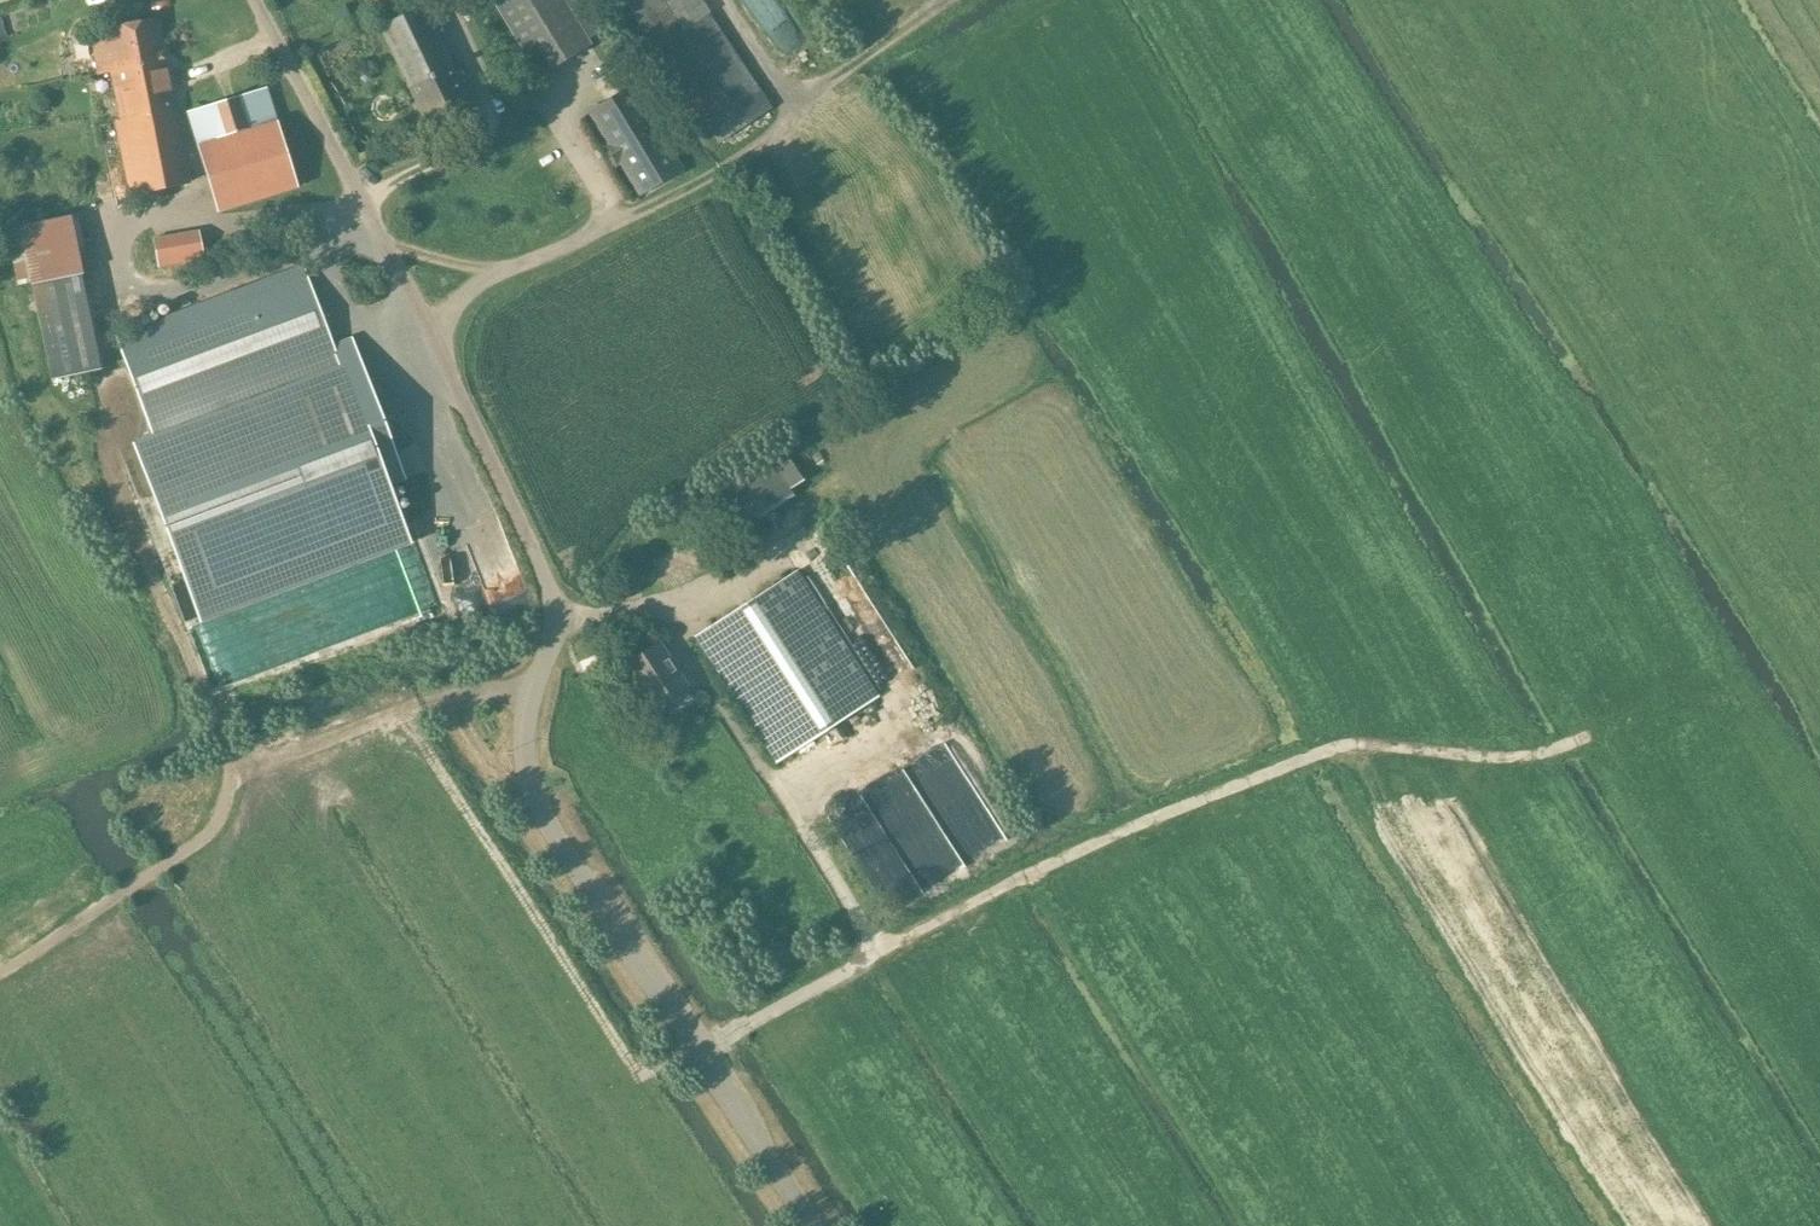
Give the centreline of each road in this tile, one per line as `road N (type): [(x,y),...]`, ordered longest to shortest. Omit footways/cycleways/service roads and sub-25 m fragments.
road 1 (track): [(404,715),(639,1078),(1108,840),(1338,749),(1537,757),(1585,737)]
road 2 (unclassified): [(809,1225),(541,817),(525,724),(558,622),(551,585),(386,242),(252,0)]
road 3 (track): [(0,974),(213,831),(234,766),(109,478),(111,327),(130,297)]
road 4 (track): [(621,218),(781,138),(816,92),(961,0)]
road 5 (track): [(234,766),(282,758),(466,693),(530,702)]

